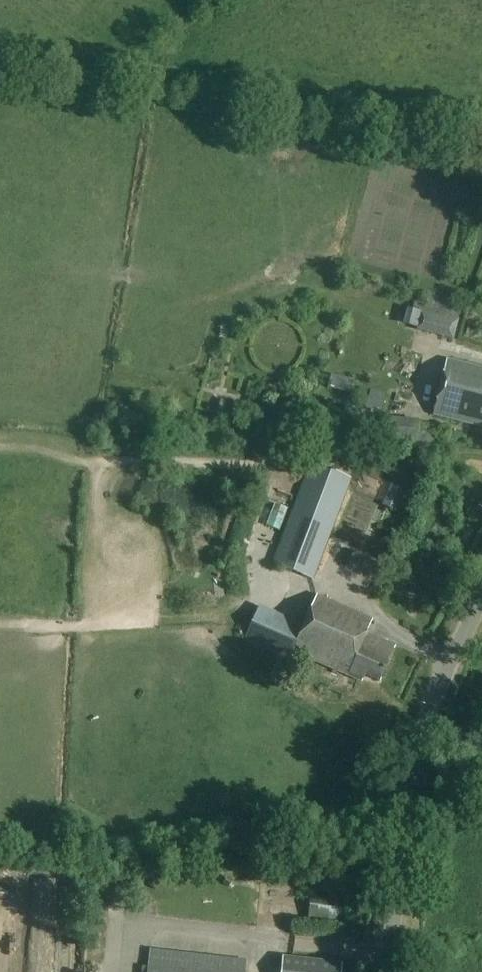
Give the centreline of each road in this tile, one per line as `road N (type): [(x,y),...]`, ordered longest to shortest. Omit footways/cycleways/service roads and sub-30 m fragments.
road 1 (unclassified): [(390,971),(418,742),(481,601)]

